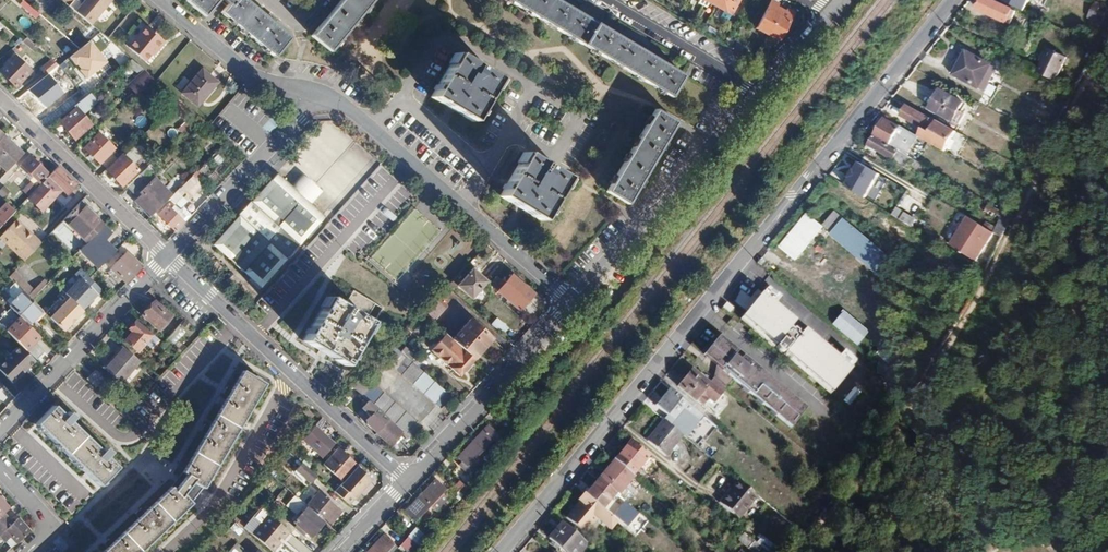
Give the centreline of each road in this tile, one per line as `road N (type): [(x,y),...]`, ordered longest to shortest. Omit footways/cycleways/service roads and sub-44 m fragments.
road 1 (residential): [(500,551),(953,0)]
road 2 (residential): [(407,482),(168,256)]
road 3 (residential): [(323,96),(573,301)]
road 4 (residential): [(761,94),(573,301)]
road 5 (residential): [(573,301),(407,482)]
road 6 (residential): [(0,432),(168,256)]
road 7 (residential): [(168,256),(0,97)]
road 8 (residential): [(168,256),(323,96)]
road 9 (residential): [(160,0),(257,77),(323,96)]
road 10 (residential): [(761,94),(608,0)]

